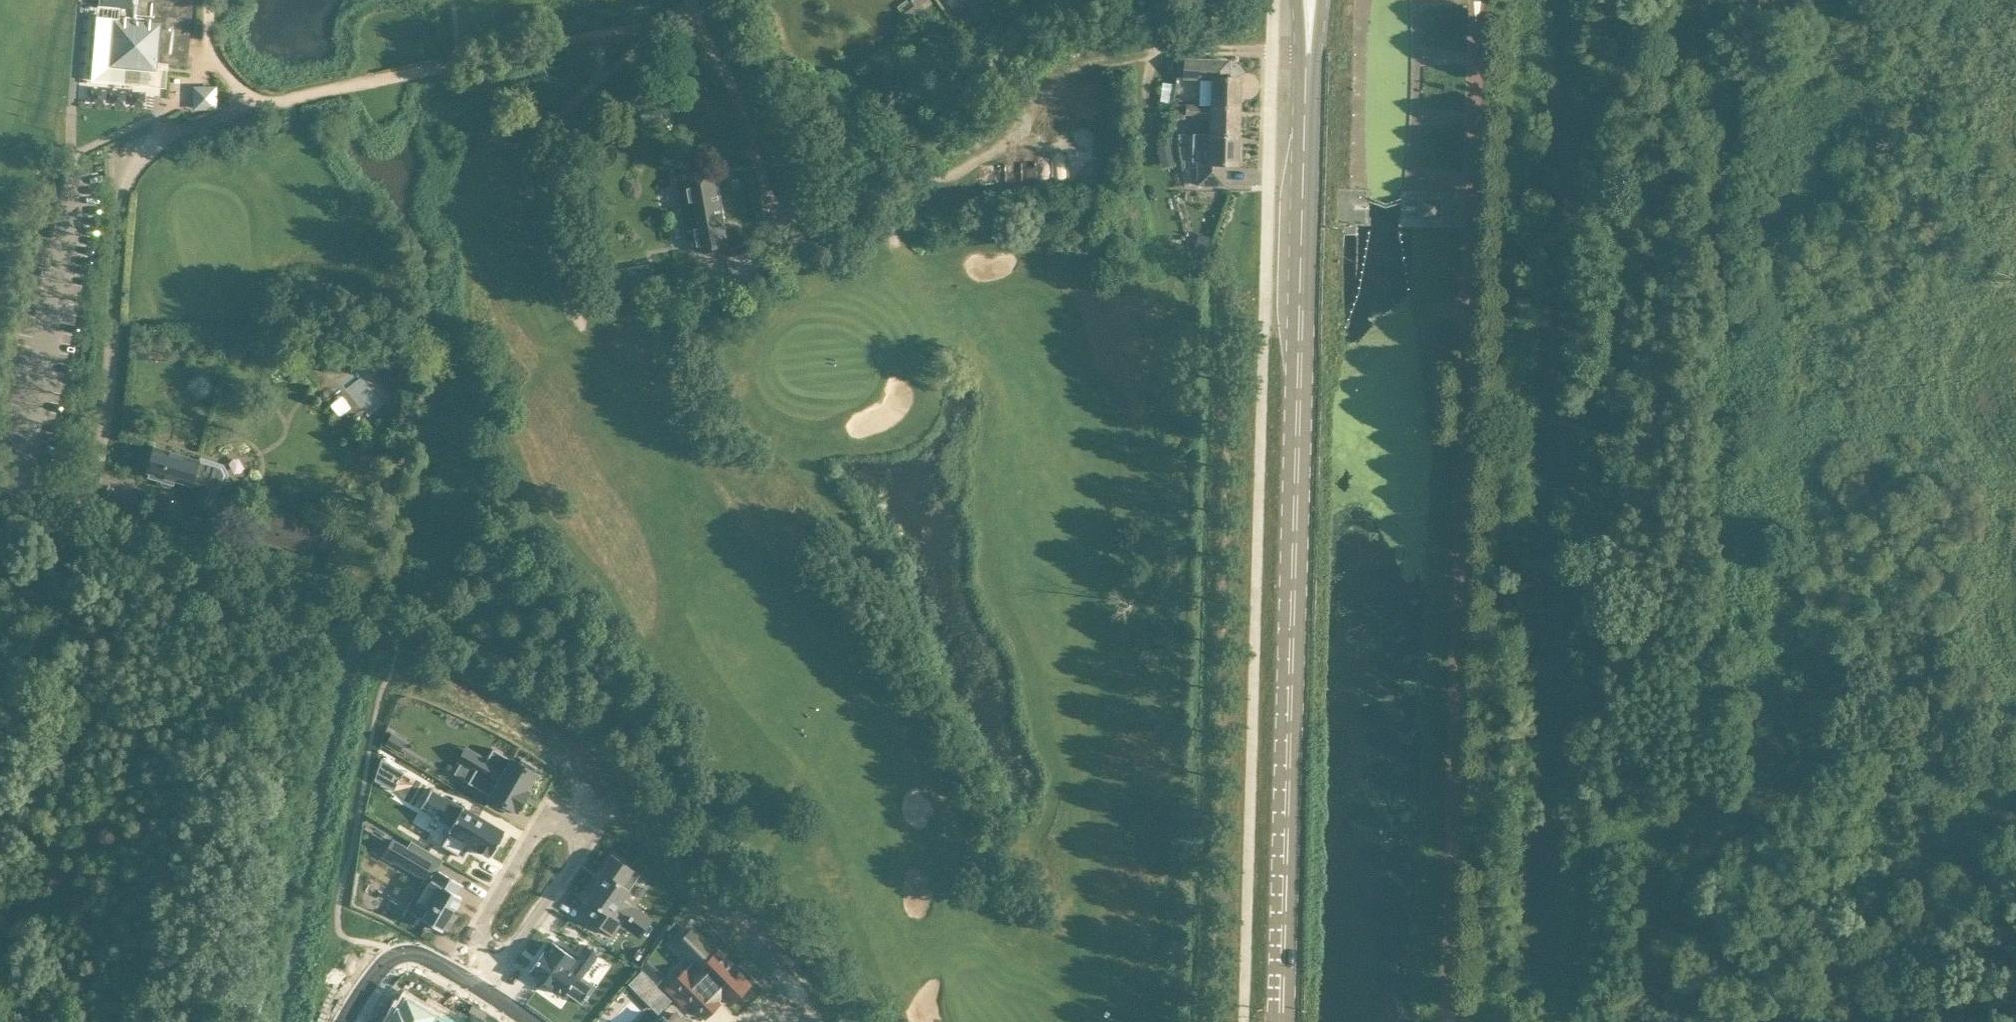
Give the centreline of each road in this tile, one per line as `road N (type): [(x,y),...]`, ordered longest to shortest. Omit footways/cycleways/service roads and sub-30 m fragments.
road 1 (secondary): [(1280,1021),(1308,50)]
road 2 (unclassified): [(94,520),(123,161),(185,126),(697,13)]
road 3 (track): [(1553,1021),(1582,962),(1583,894),(1602,845),(1617,836),(1648,836),(1813,912),(1853,905),(2015,794)]
road 4 (unclassified): [(1059,0),(833,222),(813,229),(784,218),(776,203),(697,13)]
road 5 (residential): [(448,971),(544,802),(593,838),(491,997)]
road 6 (unclassified): [(1272,49),(1179,41),(1107,0)]
road 7 (residential): [(346,1021),(392,962),(421,957),(448,971)]

